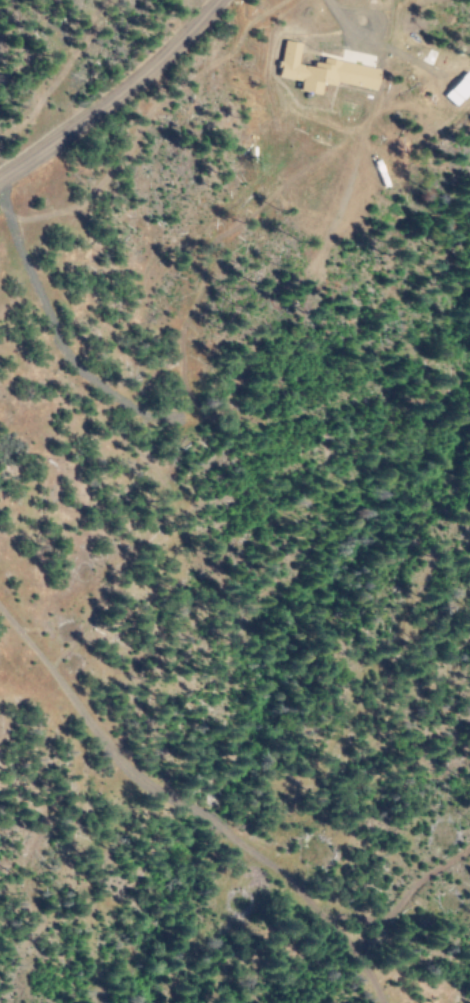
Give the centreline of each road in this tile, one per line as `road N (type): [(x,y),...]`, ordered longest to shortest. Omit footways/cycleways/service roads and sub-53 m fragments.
road 1 (residential): [(0,166),(166,65),(223,0)]

